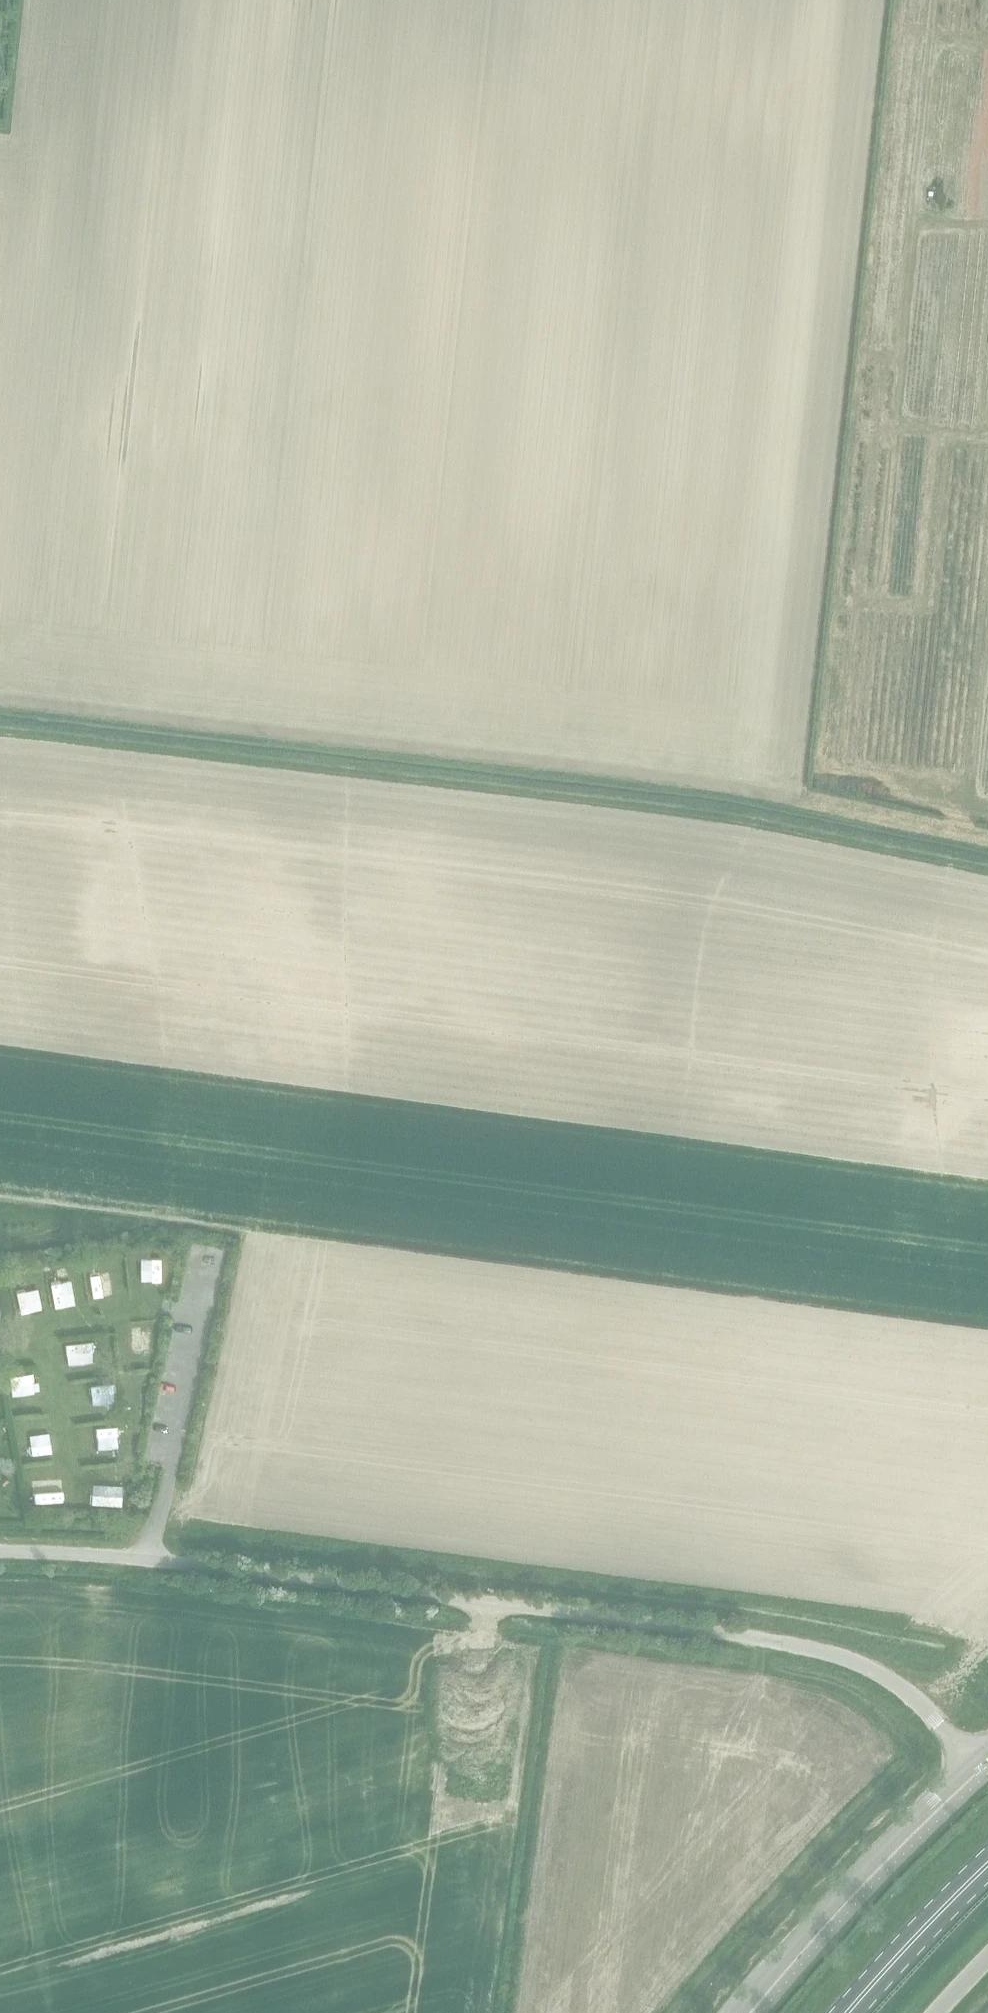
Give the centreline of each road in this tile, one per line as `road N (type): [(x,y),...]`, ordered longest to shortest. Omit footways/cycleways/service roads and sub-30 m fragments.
road 1 (unclassified): [(0,1554),(81,1553),(822,1652),(911,1695),(968,1761)]
road 2 (unclassified): [(968,1761),(850,1878),(737,2012)]
road 3 (primary): [(987,1861),(847,2012)]

